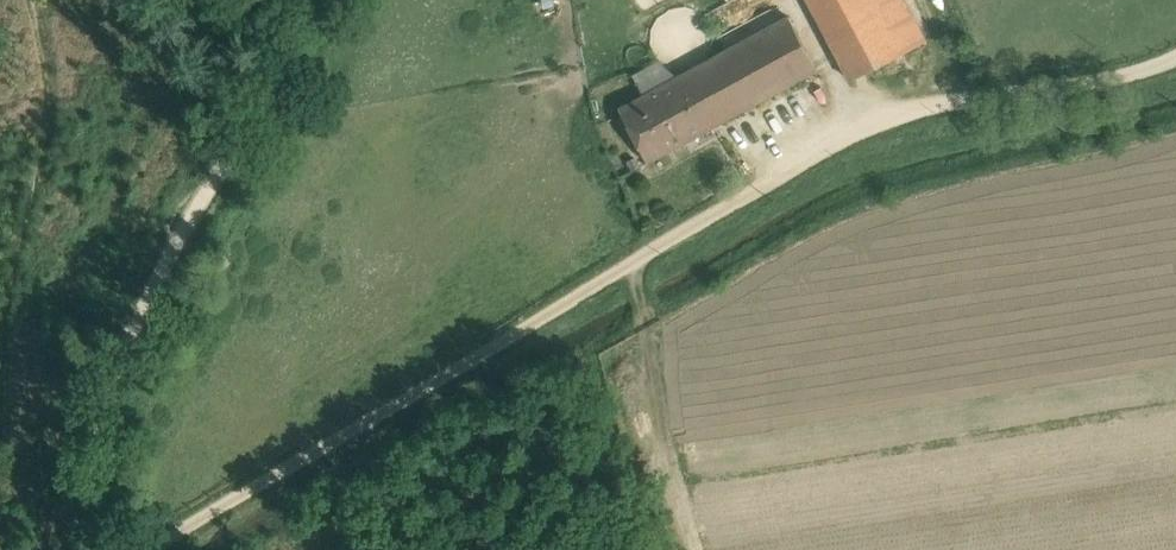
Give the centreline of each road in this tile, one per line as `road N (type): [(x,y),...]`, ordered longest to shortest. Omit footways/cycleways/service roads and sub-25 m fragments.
road 1 (track): [(785,169),(177,533),(134,549)]
road 2 (track): [(327,0),(106,405),(105,549)]
road 3 (track): [(620,267),(647,319),(704,549)]

